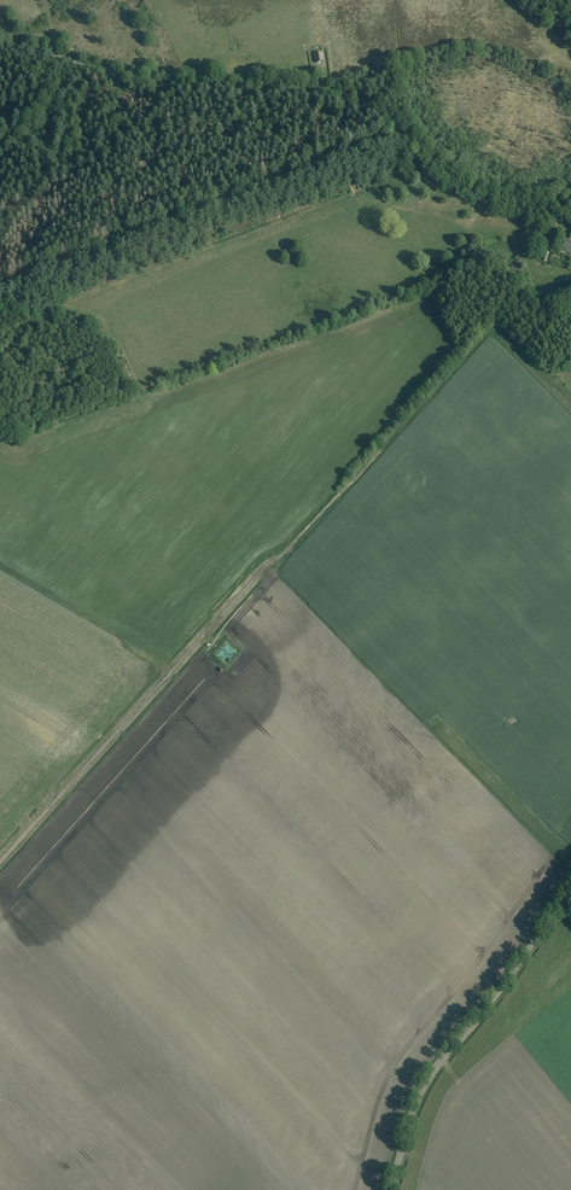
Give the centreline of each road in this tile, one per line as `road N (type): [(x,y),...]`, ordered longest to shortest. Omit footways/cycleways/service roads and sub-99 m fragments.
road 1 (track): [(400,135),(0,291)]
road 2 (unclassified): [(0,862),(275,558)]
road 3 (tertiary): [(391,1189),(424,1086),(570,891)]
road 4 (track): [(0,246),(65,142),(58,57)]

